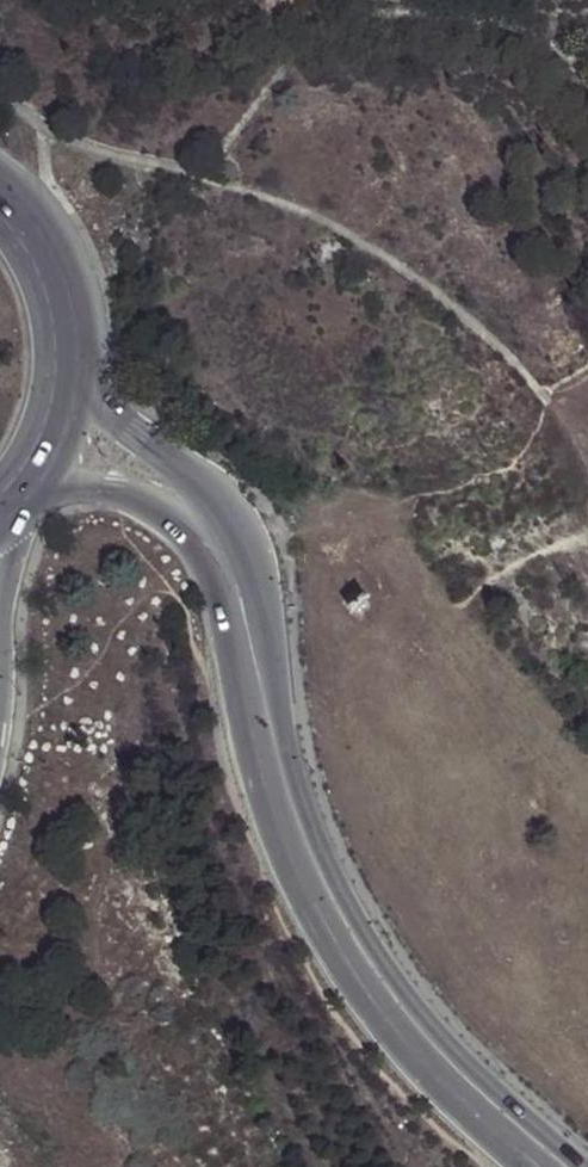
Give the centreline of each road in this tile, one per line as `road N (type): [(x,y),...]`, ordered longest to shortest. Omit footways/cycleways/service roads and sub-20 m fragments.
road 1 (secondary): [(582,1166),(458,1059),(377,946),(307,822),(242,526),(212,490),(104,402),(65,329)]
road 2 (secondary): [(18,488),(113,486),(154,501),(209,562),(255,774),(302,902),(351,987),(442,1088),(536,1166)]
road 3 (secondary): [(18,488),(47,439),(63,385),(65,329)]
road 4 (secondary): [(65,329),(52,276),(0,199)]

